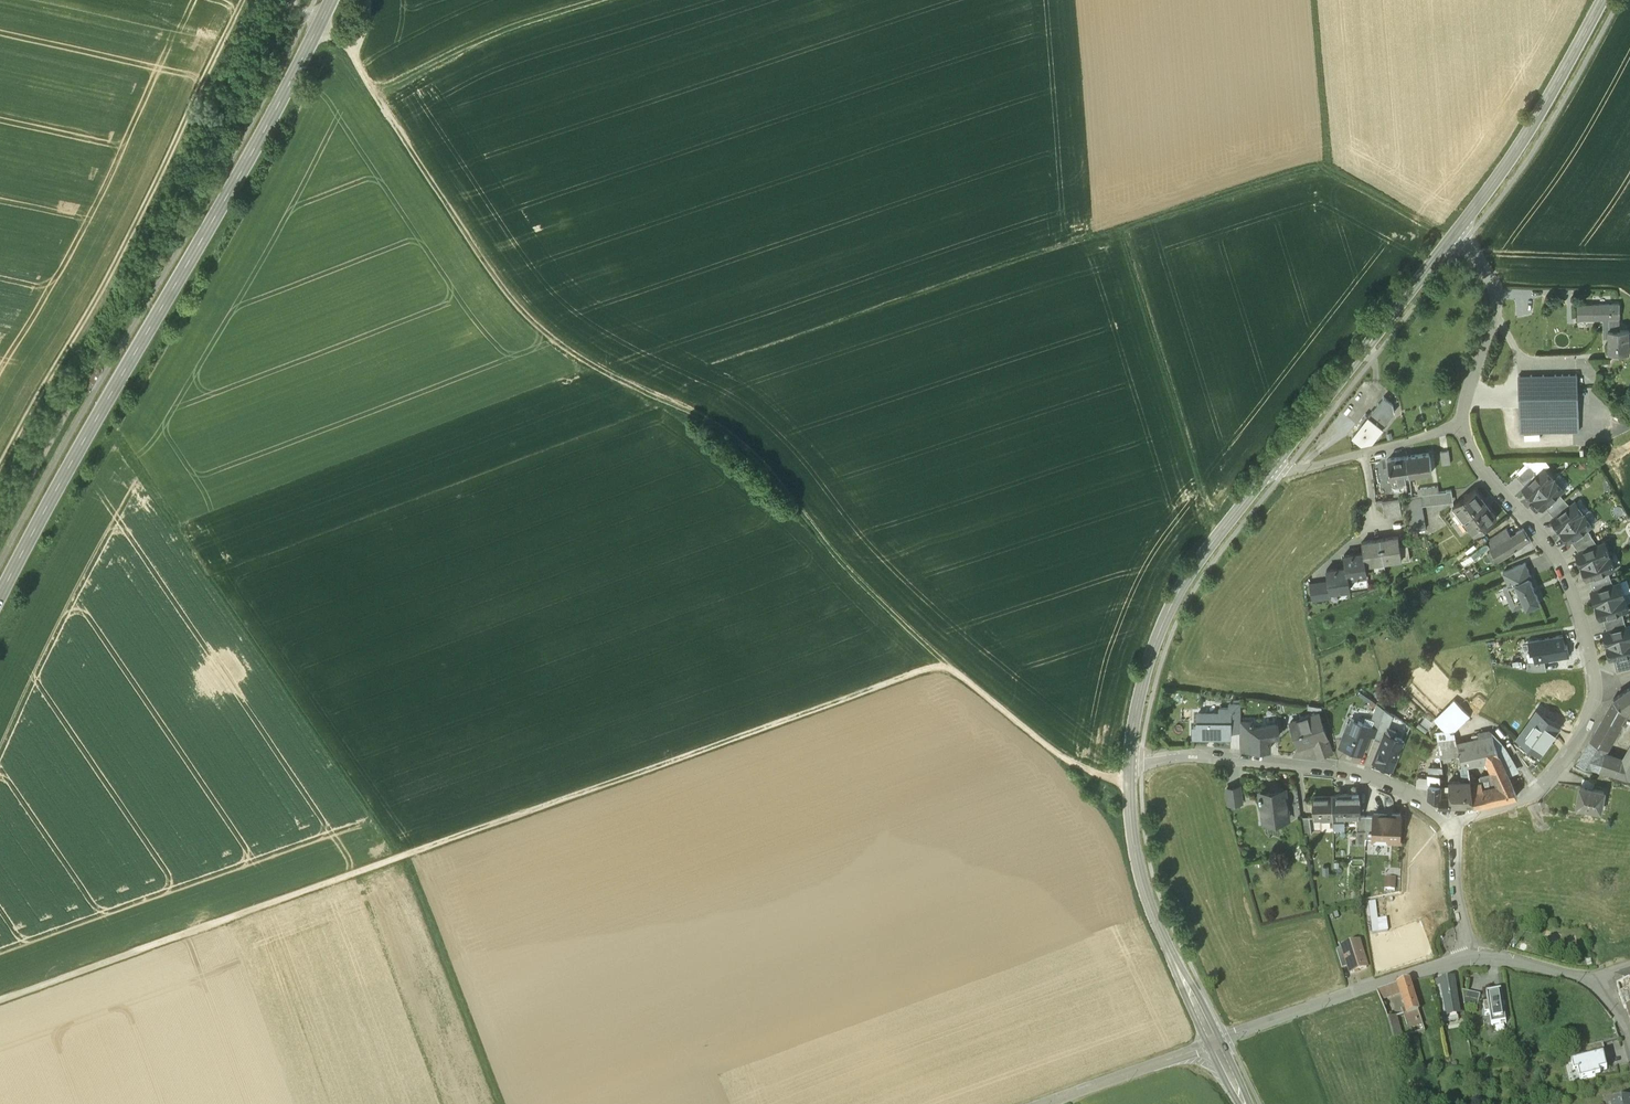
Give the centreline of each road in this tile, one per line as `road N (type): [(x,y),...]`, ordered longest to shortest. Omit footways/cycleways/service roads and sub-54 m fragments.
road 1 (track): [(948,666),(0,999)]
road 2 (track): [(350,45),(415,154),(527,311),(578,355),(744,445),(787,487),(845,567),(948,666)]
road 3 (track): [(638,389),(1298,172),(1328,173),(1451,241)]
road 4 (track): [(500,1103),(404,855),(119,441)]
road 5 (secondary): [(0,597),(329,0)]
road 6 (track): [(284,1),(239,105),(0,536)]
road 7 (track): [(0,465),(134,225),(242,0)]
road 8 (residential): [(1452,827),(1537,794),(1576,748),(1596,696),(1582,617),(1560,561),(1536,523),(1478,466),(1458,426)]
road 9 (residential): [(1130,763),(1186,758),(1355,776),(1411,798),(1452,827)]
road 10 (tertiary): [(1130,763),(1141,687),(1171,606),(1272,469)]
road 11 (track): [(1119,231),(1220,532)]
road 12 (tertiary): [(1214,1043),(1140,875),(1130,763)]
road 13 (tertiary): [(1272,469),(1451,241)]
road 14 (tertiary): [(1451,241),(1527,136),(1600,0)]
road 15 (residential): [(1214,1043),(1467,952)]
road 16 (track): [(380,100),(457,54),(612,0)]
road 17 (track): [(1129,783),(1069,760),(948,666)]
road 18 (residential): [(1458,426),(1494,308),(1481,267),(1451,241)]
road 19 (tertiary): [(1214,1043),(1048,1103)]
road 20 (track): [(1308,0),(1321,170)]
road 21 (residential): [(1467,952),(1597,974)]
road 22 (residential): [(1467,952),(1452,827)]

